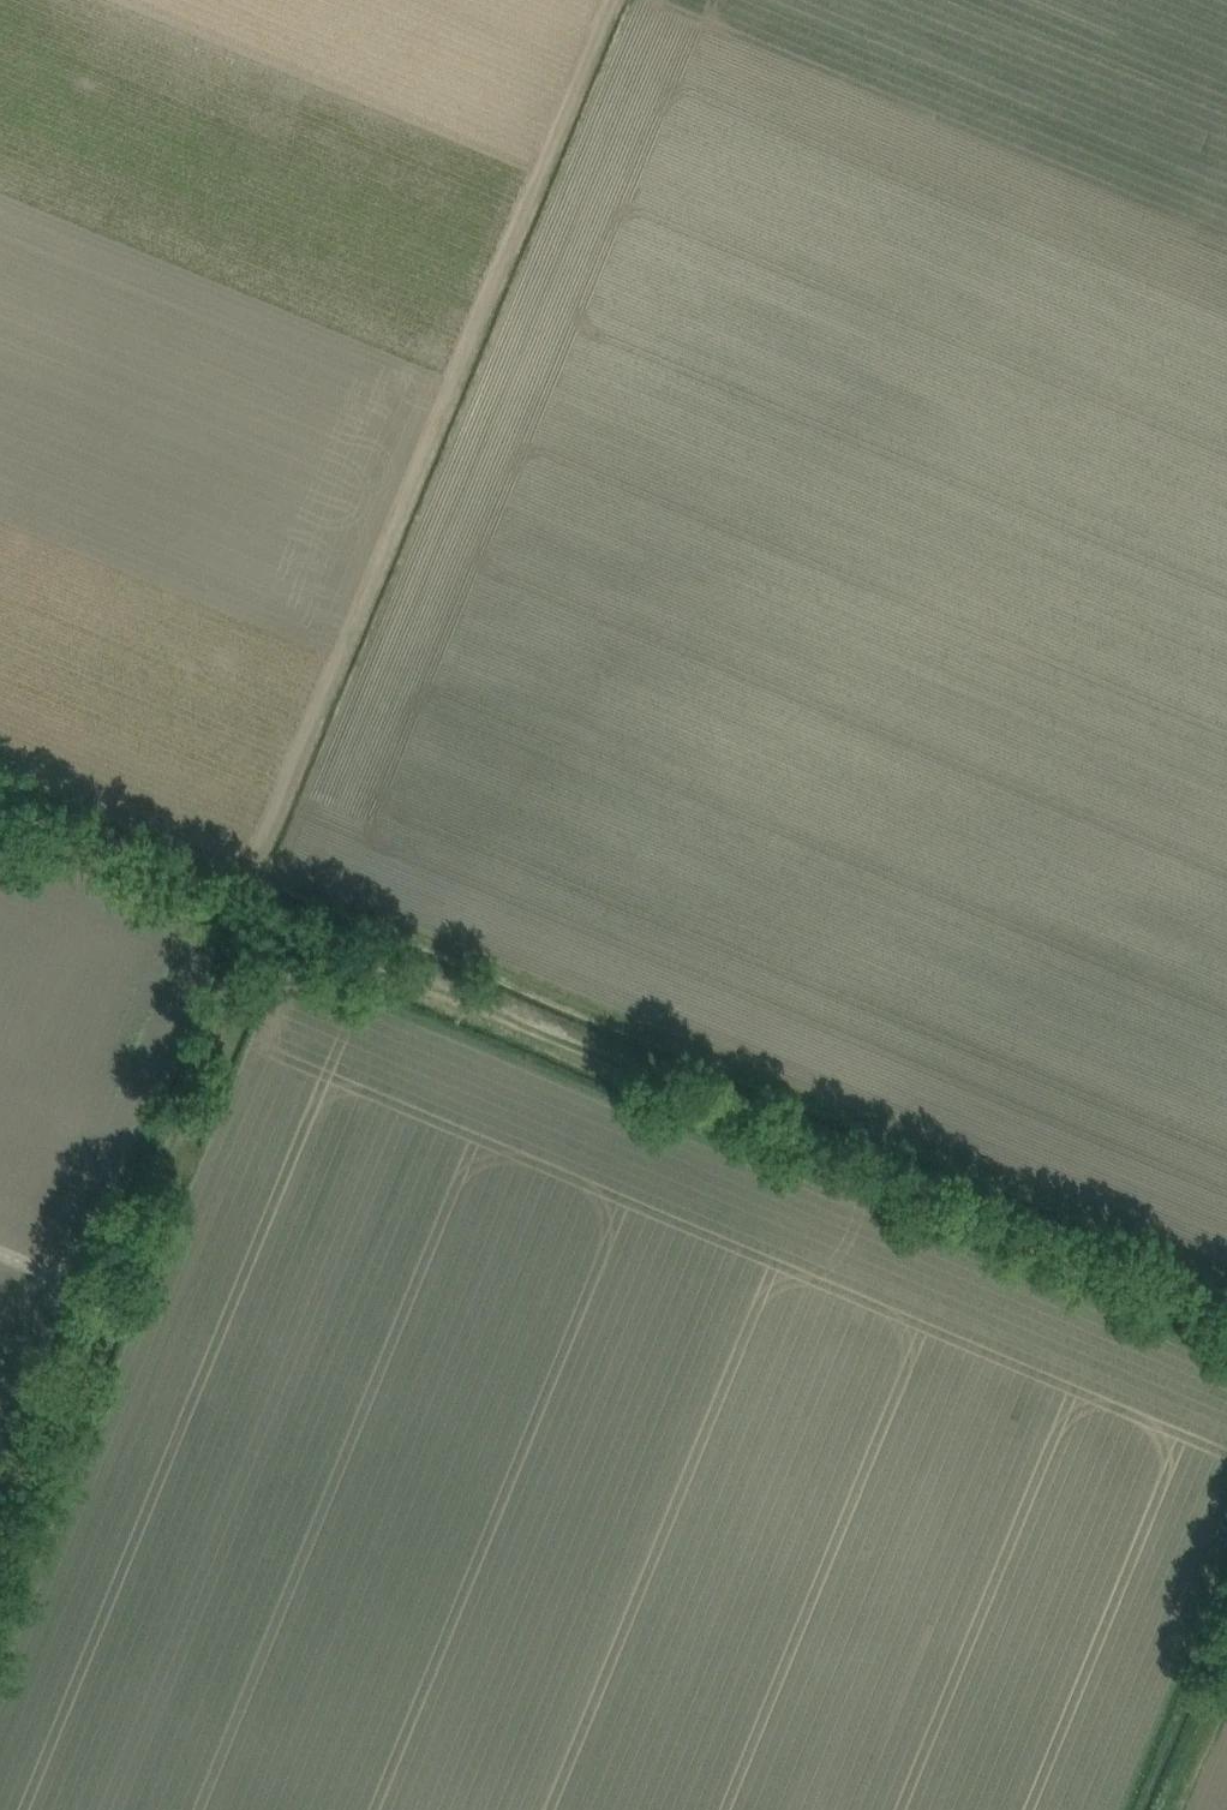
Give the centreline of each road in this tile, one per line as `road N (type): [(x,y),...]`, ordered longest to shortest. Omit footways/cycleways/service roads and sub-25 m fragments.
road 1 (track): [(1226,1328),(411,980),(0,816)]

